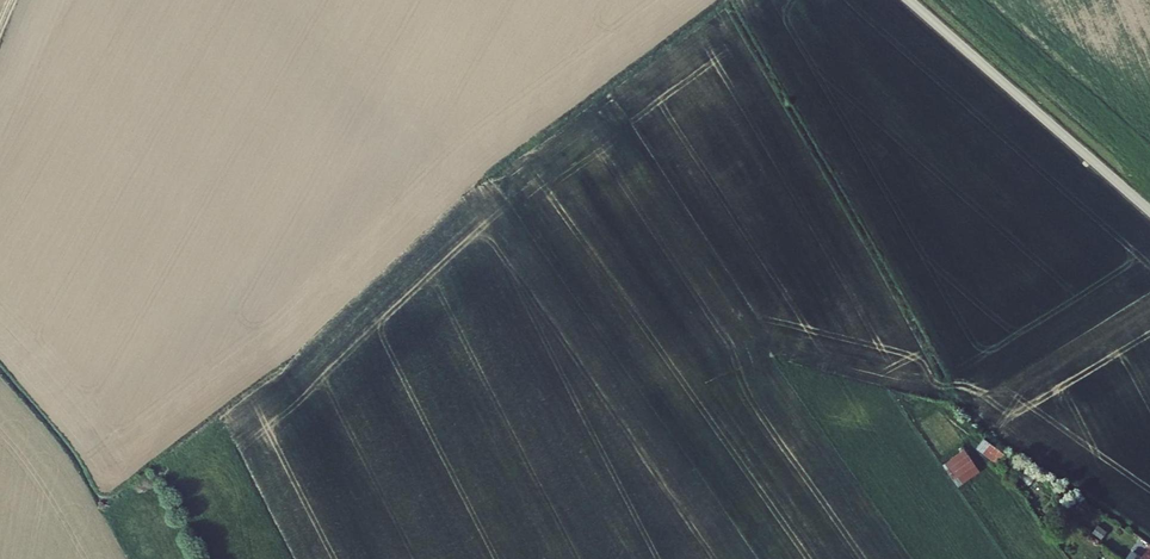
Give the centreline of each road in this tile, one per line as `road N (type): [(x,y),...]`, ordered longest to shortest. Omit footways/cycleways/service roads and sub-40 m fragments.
road 1 (unclassified): [(1149,212),(909,0)]

